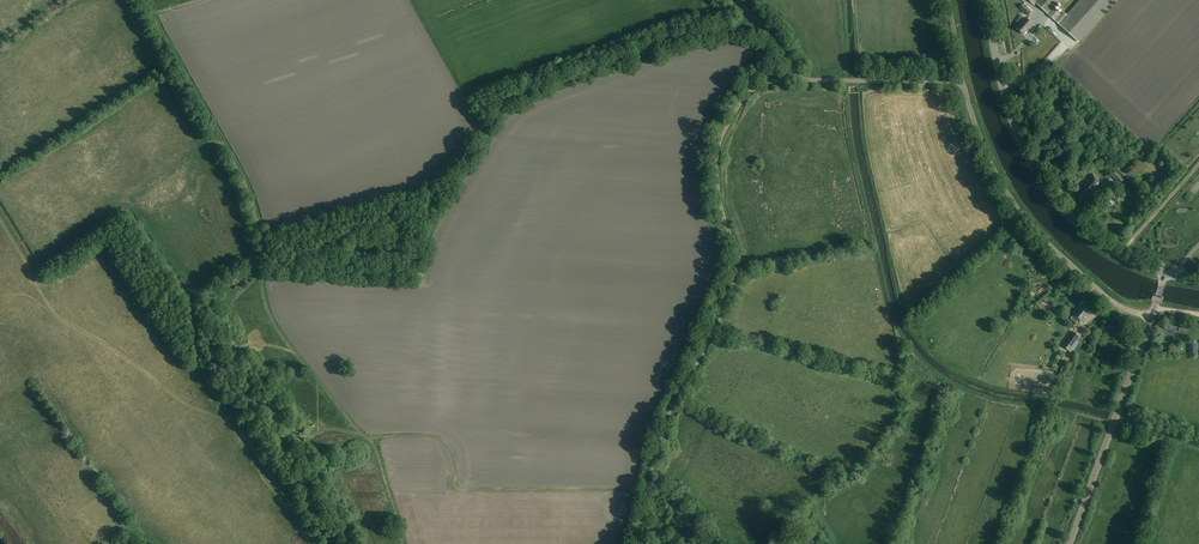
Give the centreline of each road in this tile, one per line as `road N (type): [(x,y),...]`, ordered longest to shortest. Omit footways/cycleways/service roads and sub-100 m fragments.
road 1 (track): [(756,21),(671,37),(520,89),(506,97),(445,185),(370,245),(296,263),(265,257)]
road 2 (unclassified): [(639,543),(666,423),(735,279),(717,151),(743,99),(793,68)]
road 3 (tertiary): [(1164,274),(1083,230),(1043,183),(1009,108),(987,0)]
road 4 (unclassified): [(1151,318),(1108,300),(1027,220),(986,152),(963,82)]
road 5 (tertiary): [(1069,543),(1151,318)]
road 6 (unclassified): [(963,82),(822,80),(793,68)]
road 7 (track): [(297,439),(213,319),(209,300)]
road 8 (track): [(221,140),(152,13)]
road 9 (track): [(257,265),(265,257),(248,196),(221,140)]
road 10 (track): [(1117,254),(1198,166)]

